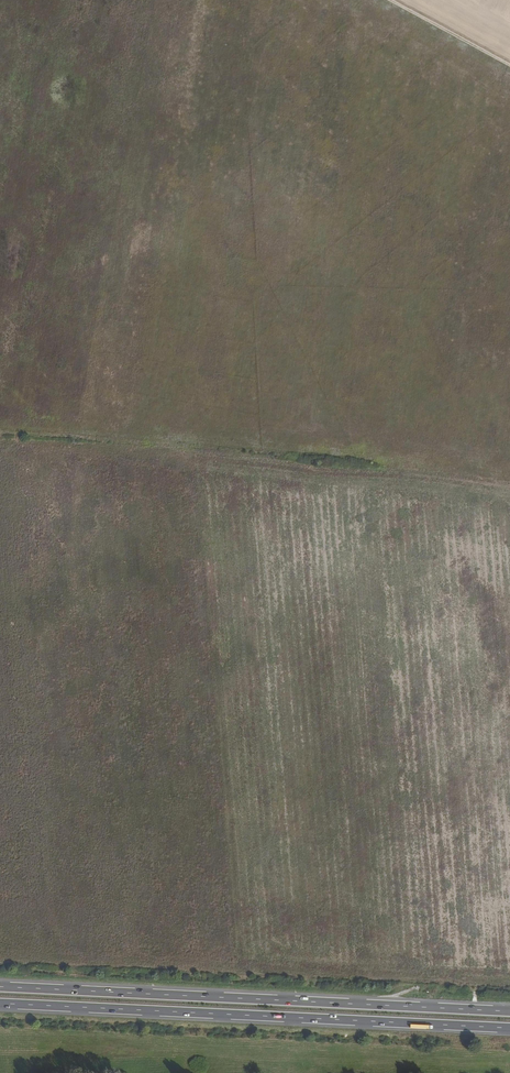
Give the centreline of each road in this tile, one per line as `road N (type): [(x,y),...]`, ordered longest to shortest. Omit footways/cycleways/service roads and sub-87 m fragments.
road 1 (trunk): [(509,1011),(0,986)]
road 2 (trunk): [(0,1003),(509,1028)]
road 3 (track): [(0,432),(376,459)]
road 4 (track): [(391,0),(509,65)]

